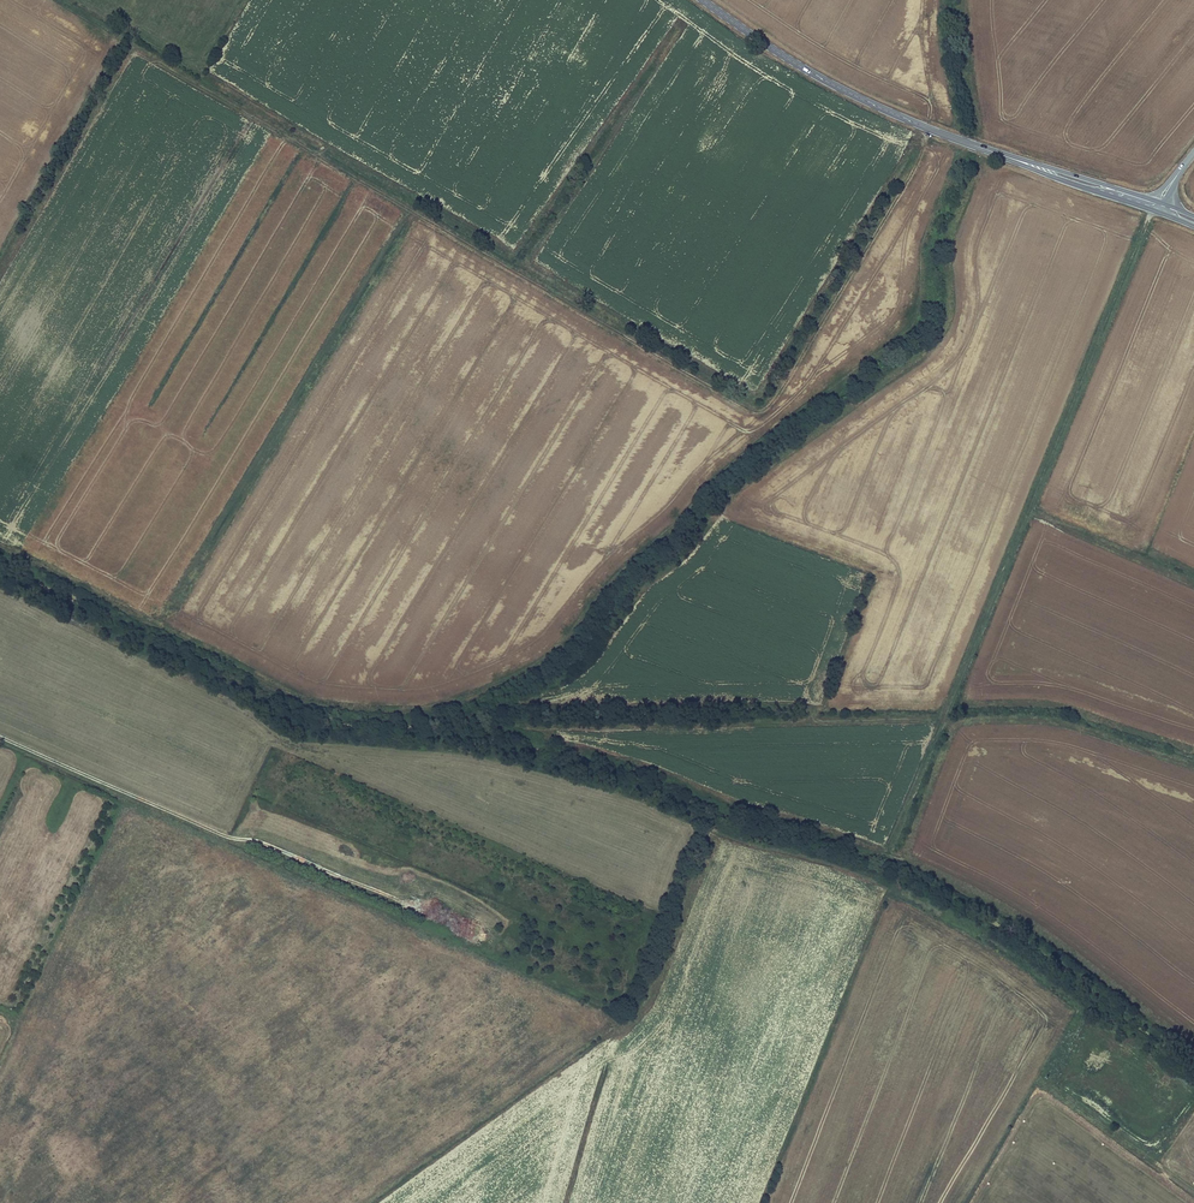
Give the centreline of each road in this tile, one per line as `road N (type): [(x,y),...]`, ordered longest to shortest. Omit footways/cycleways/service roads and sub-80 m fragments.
road 1 (track): [(940,721),(1156,212)]
road 2 (tertiary): [(703,0),(841,89),(1006,156)]
road 3 (track): [(230,838),(0,737)]
road 4 (track): [(1193,1191),(1042,1084)]
road 5 (tertiary): [(1006,156),(1156,212)]
road 6 (tertiary): [(1153,200),(1006,156)]

